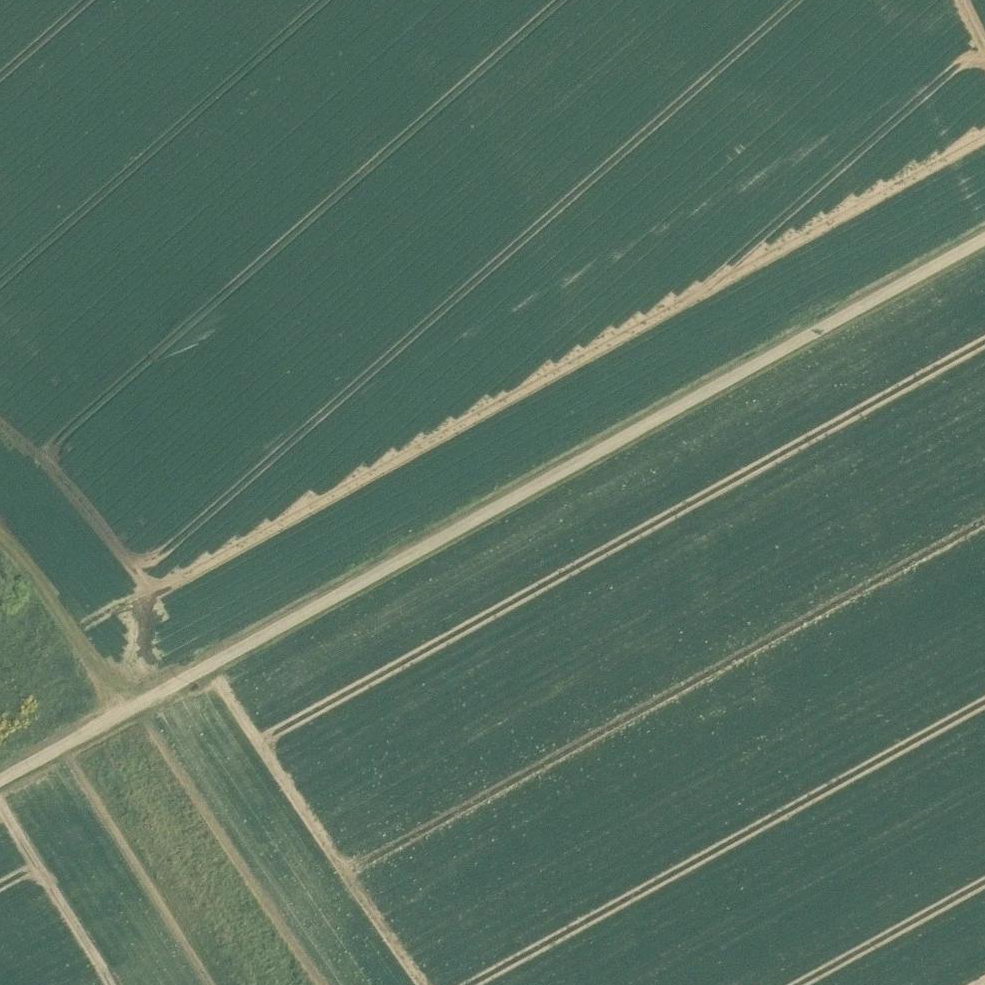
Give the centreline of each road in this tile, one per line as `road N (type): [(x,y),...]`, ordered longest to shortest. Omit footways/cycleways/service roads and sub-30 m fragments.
road 1 (track): [(984,245),(0,789)]

